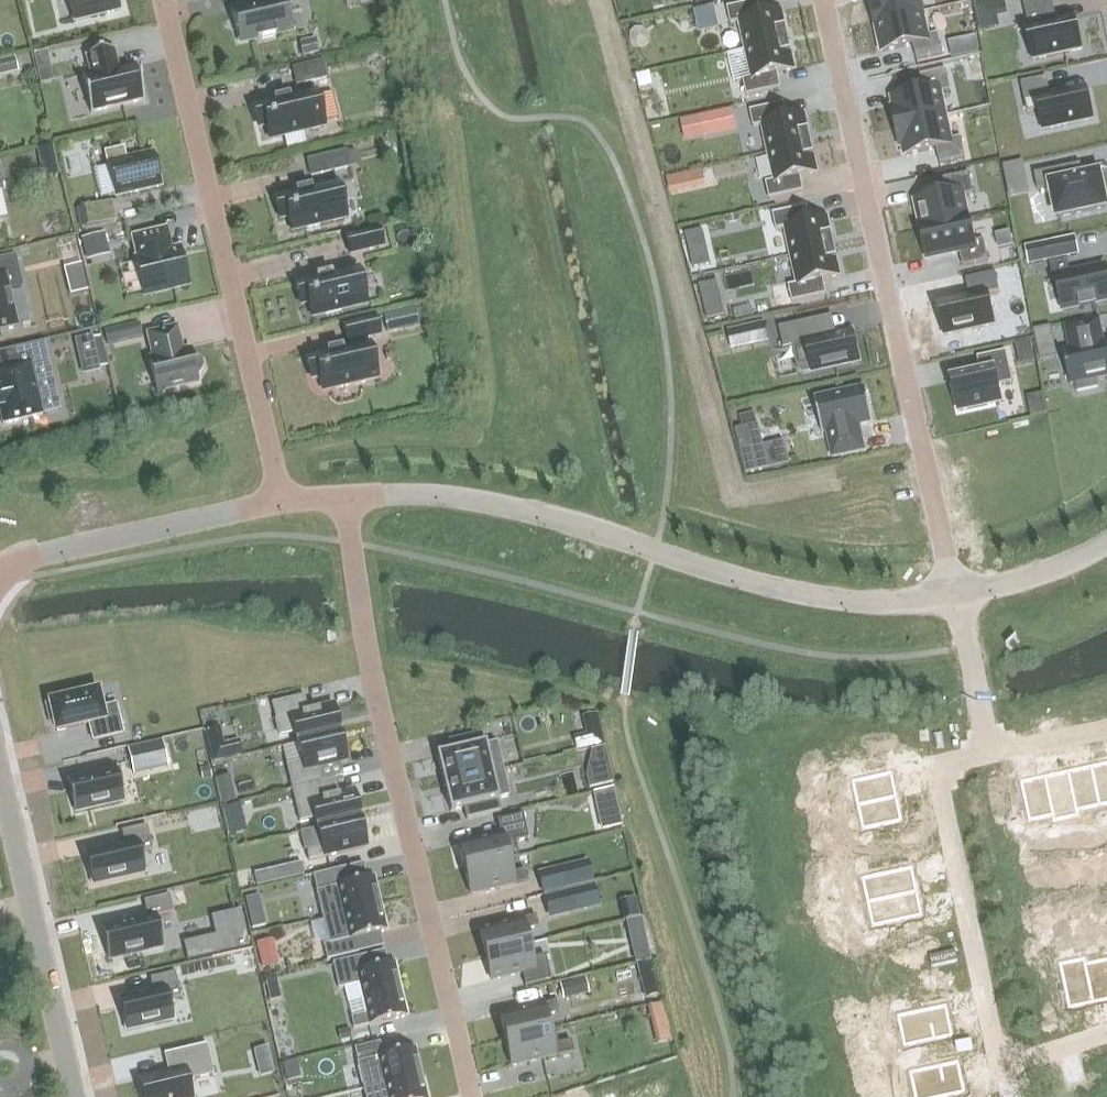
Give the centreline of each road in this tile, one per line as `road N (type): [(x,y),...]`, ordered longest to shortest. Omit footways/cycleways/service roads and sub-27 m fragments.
road 1 (unclassified): [(344,499),(485,501),(778,592),(850,606),(955,596)]
road 2 (unclassified): [(344,499),(371,692),(472,1096)]
road 3 (residential): [(955,596),(822,0)]
road 4 (residential): [(163,0),(281,502)]
road 5 (unclassified): [(1106,1034),(998,1069),(932,766)]
road 6 (unclassified): [(75,1096),(0,766)]
road 7 (unclassified): [(0,569),(281,502)]
road 8 (unclassified): [(989,754),(955,596)]
road 9 (unclassified): [(955,596),(1072,563),(1106,542)]
road 10 (unclassified): [(989,754),(1106,729)]

